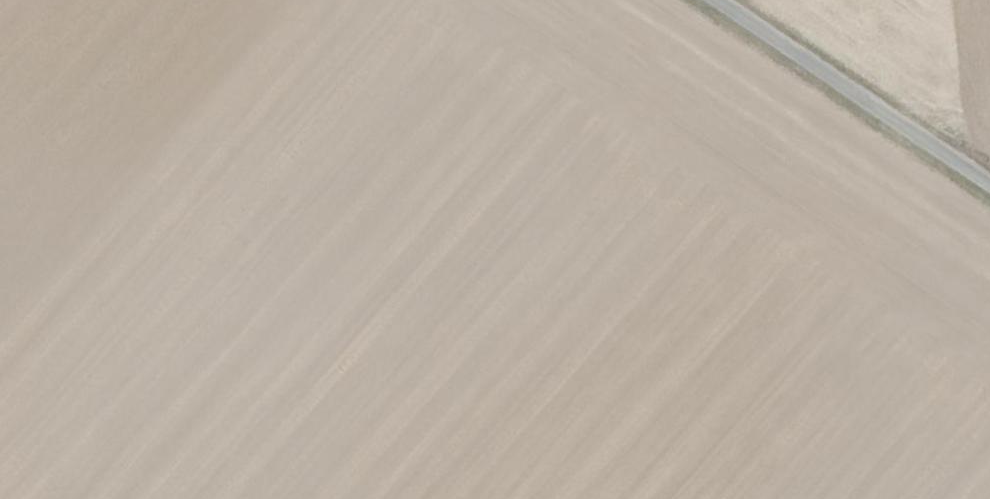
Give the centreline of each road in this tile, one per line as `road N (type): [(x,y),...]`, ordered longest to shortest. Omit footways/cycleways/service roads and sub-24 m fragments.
road 1 (tertiary): [(989,192),(702,0)]

